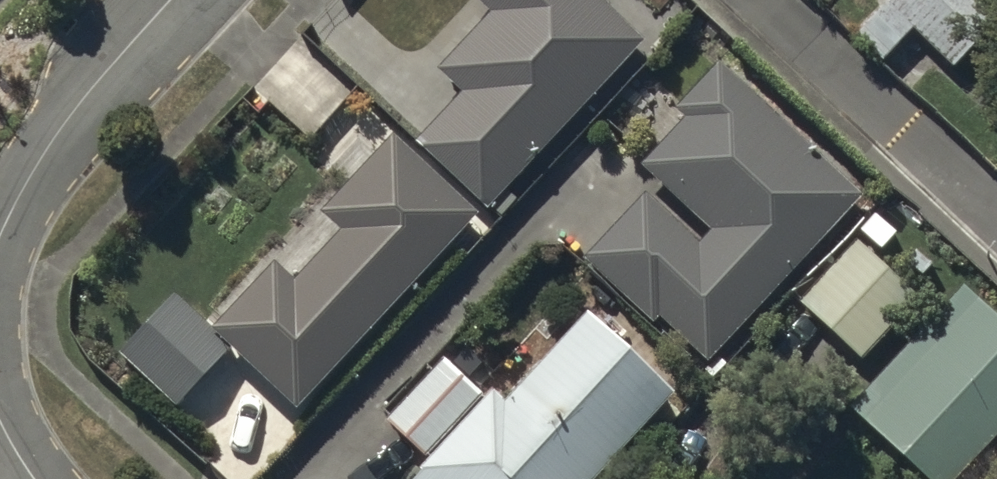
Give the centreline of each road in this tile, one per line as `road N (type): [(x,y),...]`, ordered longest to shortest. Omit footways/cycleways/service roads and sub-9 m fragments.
road 1 (residential): [(996,211),(762,0)]
road 2 (residential): [(168,0),(39,165),(0,238)]

